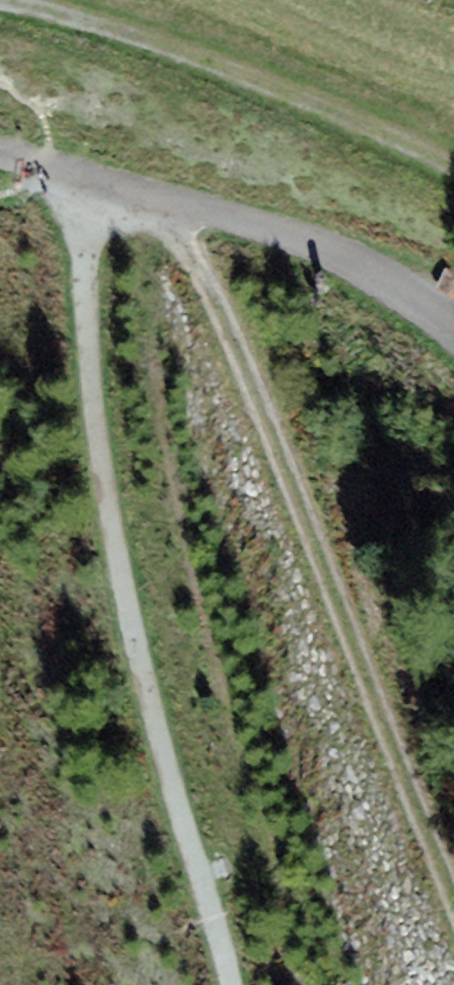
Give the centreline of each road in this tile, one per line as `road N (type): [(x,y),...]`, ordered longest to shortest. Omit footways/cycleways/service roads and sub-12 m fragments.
road 1 (track): [(69,175),(127,591),(231,984)]
road 2 (track): [(161,199),(239,348),(453,895)]
road 3 (track): [(15,0),(183,46),(400,146),(453,180)]
road 4 (track): [(453,345),(345,261),(301,240),(69,175)]

